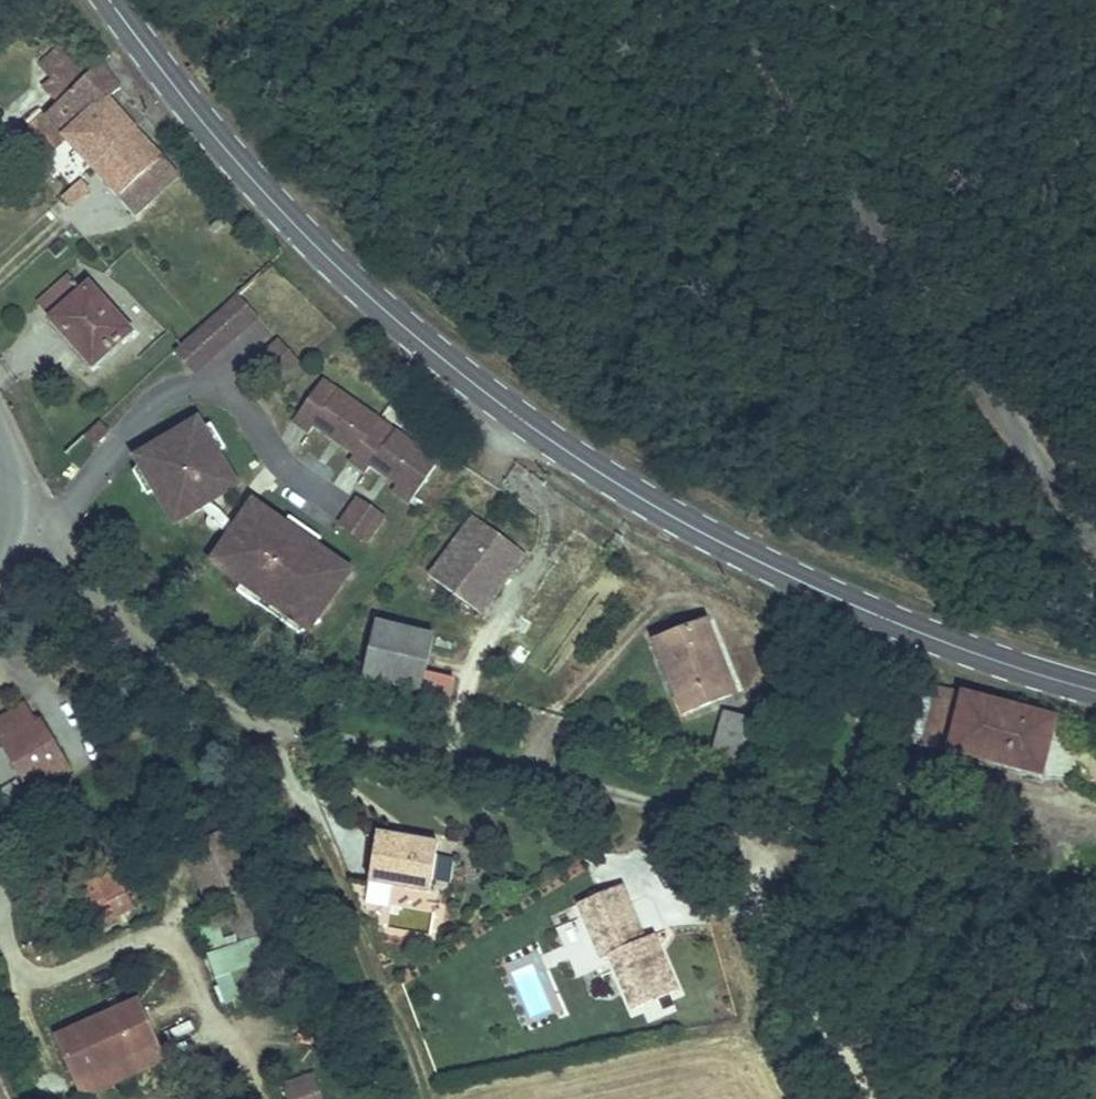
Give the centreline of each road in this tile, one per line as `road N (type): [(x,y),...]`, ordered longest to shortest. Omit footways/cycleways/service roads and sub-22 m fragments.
road 1 (secondary): [(1095,687),(880,618),(705,533),(532,423),(324,250),(203,119),(114,0)]
road 2 (residential): [(11,517),(259,699),(367,709),(665,795),(747,870)]
road 3 (residential): [(747,0),(838,164),(1095,548)]
road 4 (track): [(880,618),(865,687),(870,831),(747,870)]
road 5 (track): [(747,870),(881,1098)]

